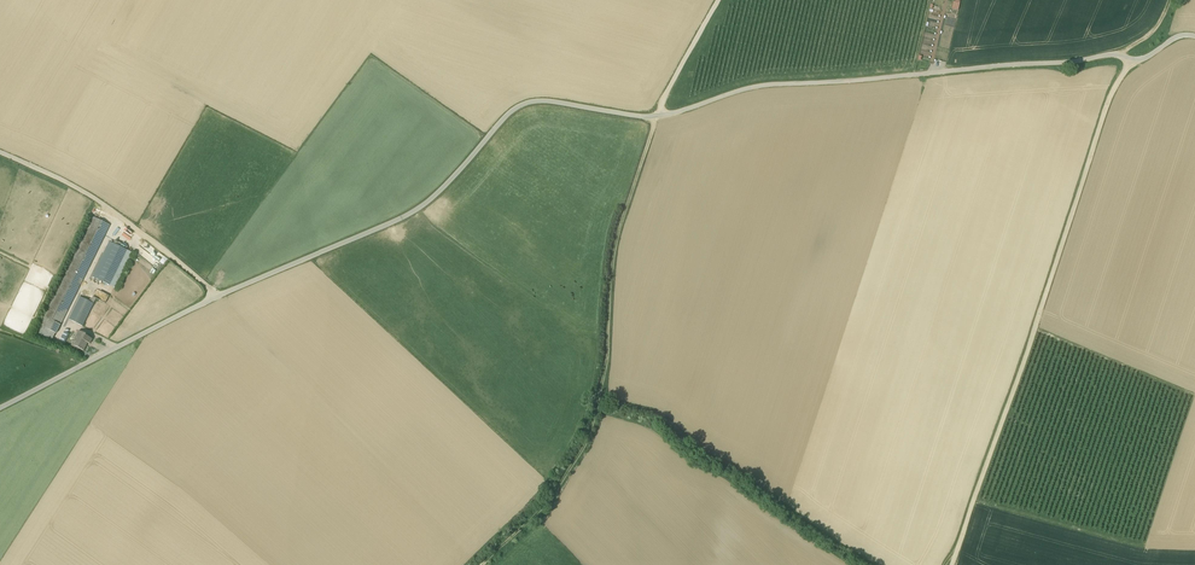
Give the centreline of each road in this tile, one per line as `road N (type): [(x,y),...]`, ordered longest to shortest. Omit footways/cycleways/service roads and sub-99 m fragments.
road 1 (unclassified): [(0,410),(218,298),(407,217),(436,197),(522,106),(655,118),(761,87),(1104,56),(1137,61),(1173,39),(1194,36)]
road 2 (track): [(720,0),(655,118),(614,243),(600,391),(583,444),(540,509),(484,564)]
road 3 (track): [(951,564),(1111,95),(1132,61)]
road 4 (track): [(0,156),(82,193),(218,298)]

